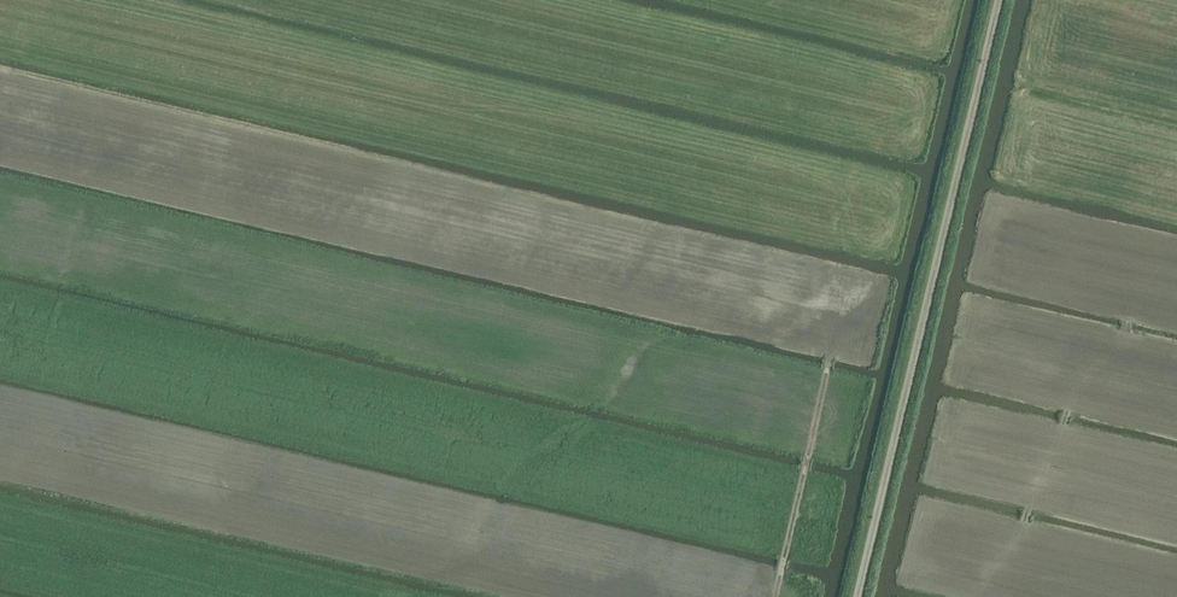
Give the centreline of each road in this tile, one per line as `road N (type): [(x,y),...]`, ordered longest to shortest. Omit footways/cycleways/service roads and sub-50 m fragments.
road 1 (track): [(816,327),(831,354),(775,596)]
road 2 (track): [(977,596),(1025,521),(1072,407),(1122,396)]

